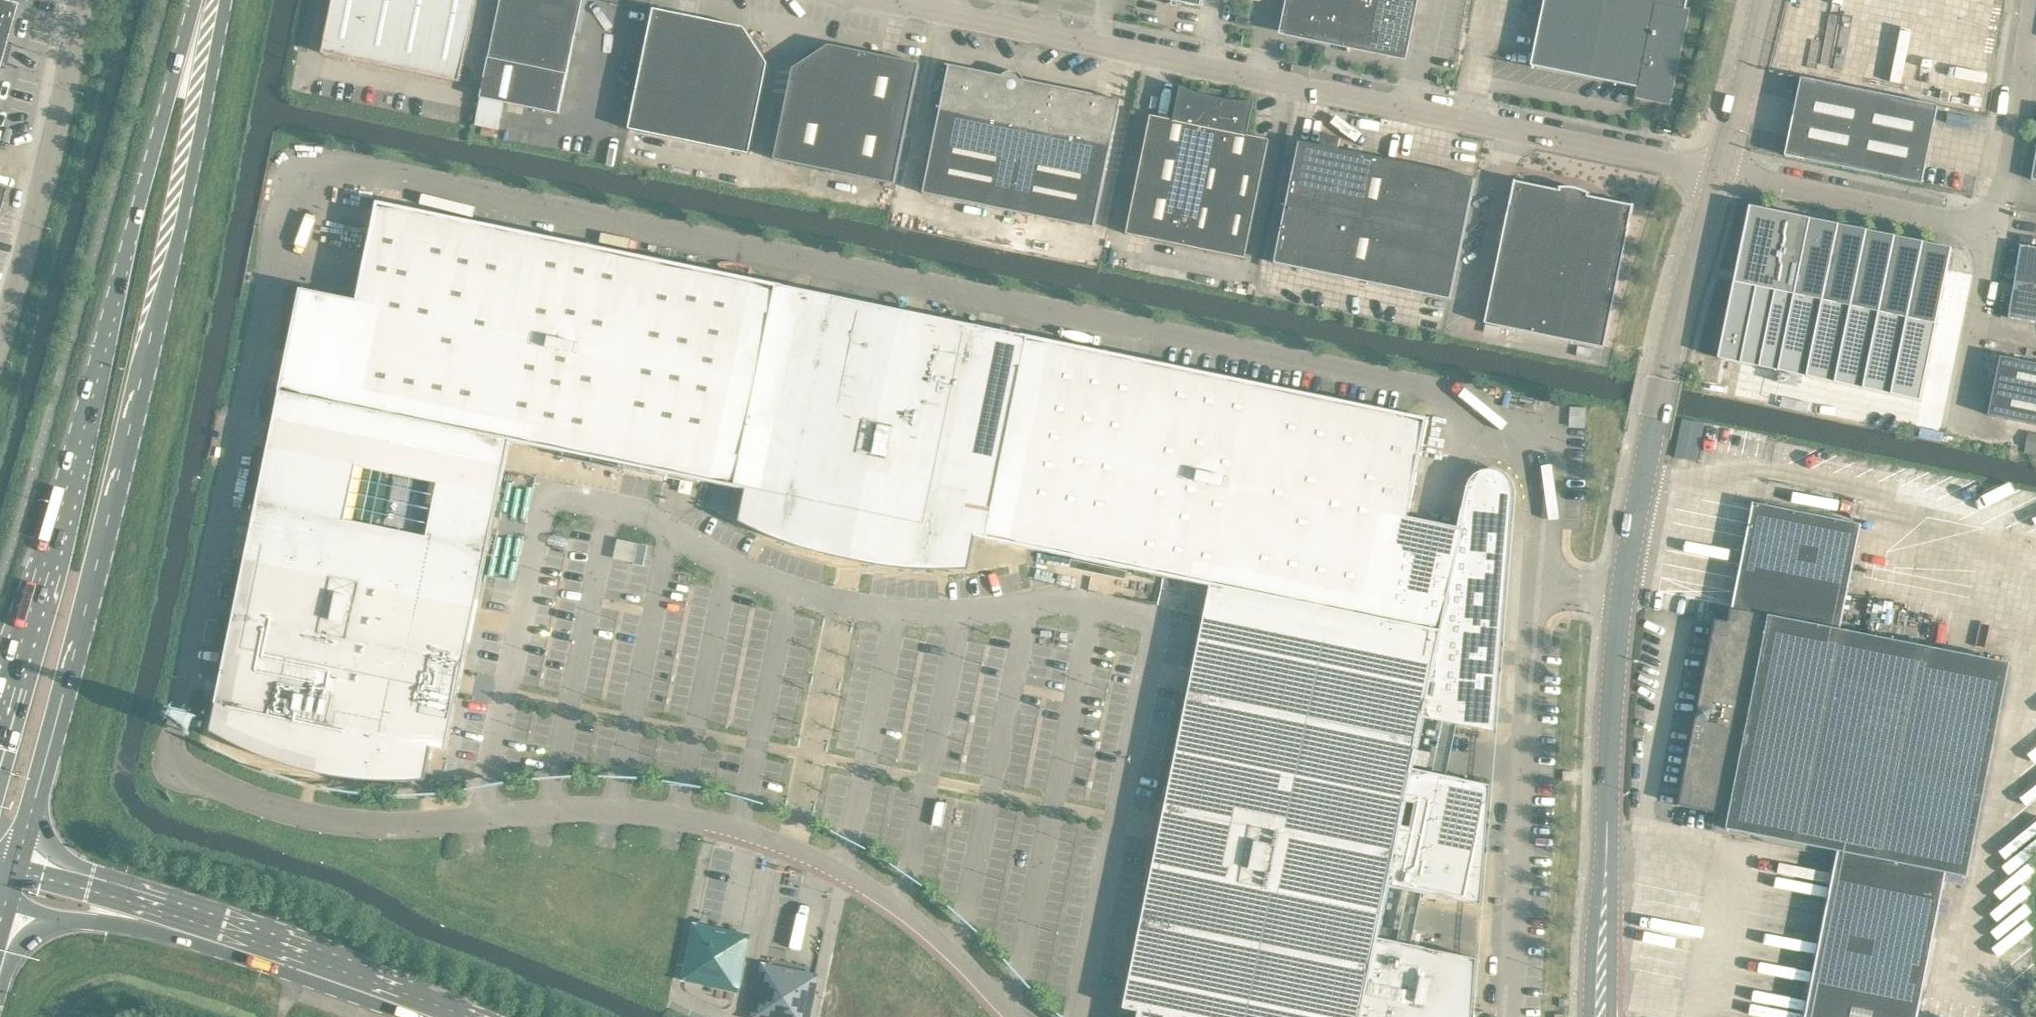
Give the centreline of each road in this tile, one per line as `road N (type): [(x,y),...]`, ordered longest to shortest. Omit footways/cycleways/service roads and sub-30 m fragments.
road 1 (unclassified): [(1021,1016),(902,907),(844,869),(742,827),(646,808),(349,824),(273,805),(192,771),(182,756),(181,725),(288,198),(301,176),(327,169),(1517,418),(1538,429),(1541,449),(1540,591)]
road 2 (primary): [(13,873),(172,275),(226,0)]
road 3 (unclassified): [(1718,172),(892,0)]
road 4 (primary): [(193,0),(0,715)]
road 5 (unclassified): [(1718,172),(1995,228),(2035,1)]
road 6 (secondary): [(474,1016),(309,954),(13,873)]
road 7 (unclassified): [(1622,597),(1664,376),(1718,172)]
road 8 (unclassified): [(1510,1016),(1540,591)]
road 9 (unclassified): [(1602,1016),(1622,597)]
road 10 (unclassified): [(0,342),(84,0)]
road 11 (unclassified): [(1718,172),(1762,0)]

